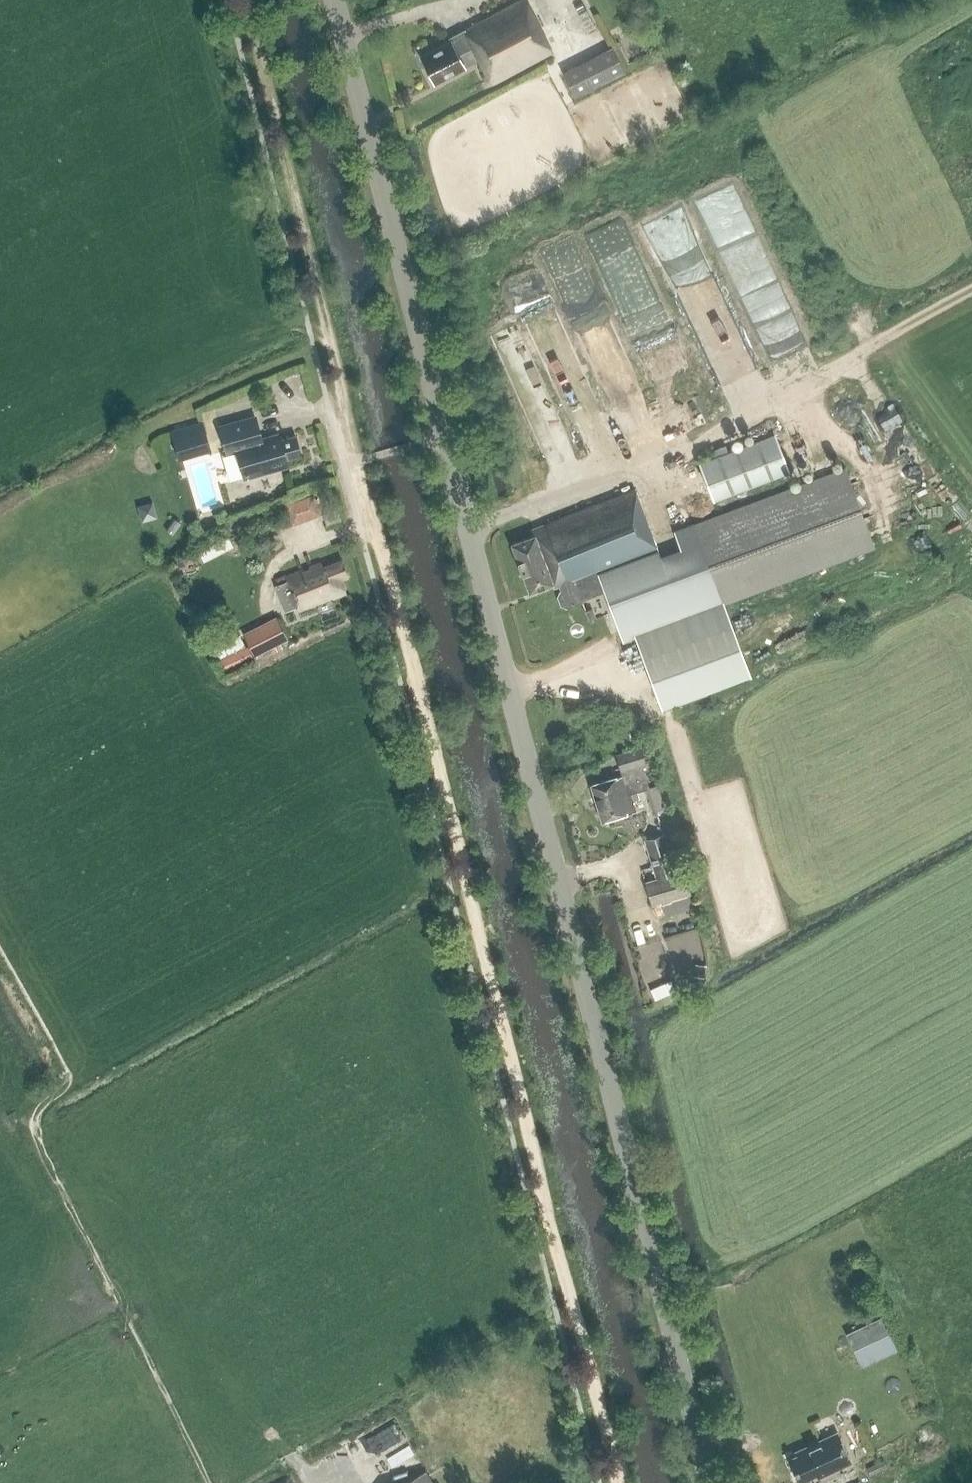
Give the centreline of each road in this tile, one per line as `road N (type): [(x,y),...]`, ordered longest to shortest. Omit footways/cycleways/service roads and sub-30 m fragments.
road 1 (track): [(620,1482),(246,0)]
road 2 (tertiary): [(706,1482),(334,0)]

